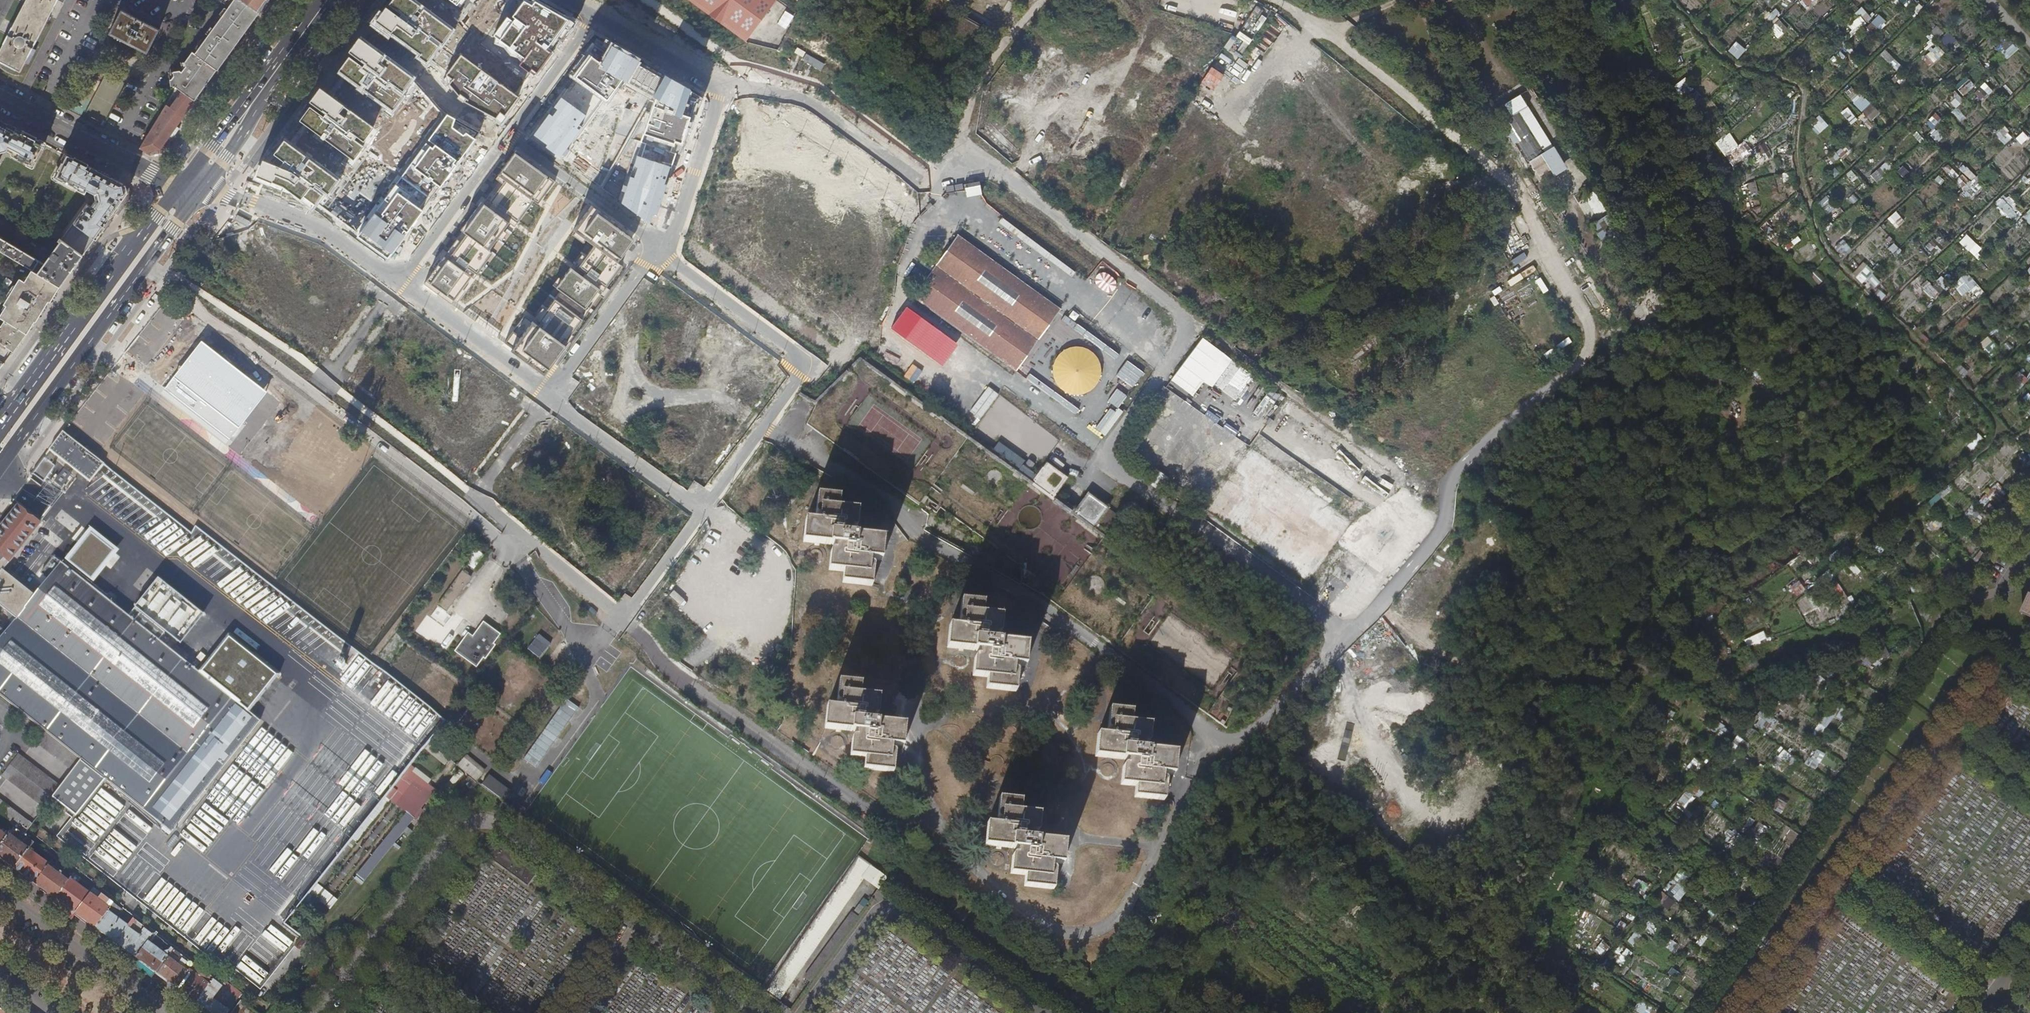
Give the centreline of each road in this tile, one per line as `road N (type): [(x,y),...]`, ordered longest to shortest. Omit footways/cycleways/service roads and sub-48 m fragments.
road 1 (residential): [(662,245),(808,361),(704,510)]
road 2 (primary): [(0,459),(167,232),(184,191)]
road 3 (primary): [(184,191),(150,219),(11,407)]
road 4 (residential): [(404,282),(324,226),(184,191)]
road 5 (primary): [(184,191),(322,0)]
road 6 (residential): [(160,1012),(0,889)]
road 7 (residential): [(553,400),(404,282)]
road 8 (residential): [(553,400),(662,245)]
road 9 (residential): [(508,135),(662,245)]
road 10 (residential): [(704,510),(553,400)]
road 11 (residential): [(404,282),(508,135)]
road 12 (residential): [(184,191),(39,114)]
road 13 (residential): [(590,19),(721,103)]
road 14 (residential): [(662,245),(721,103)]
road 15 (residential): [(508,135),(590,19)]
road 16 (residential): [(316,393),(404,282)]
road 17 (residential): [(471,512),(553,400)]
road 18 (residential): [(704,510),(624,622)]
road 19 (residential): [(39,114),(97,0)]

